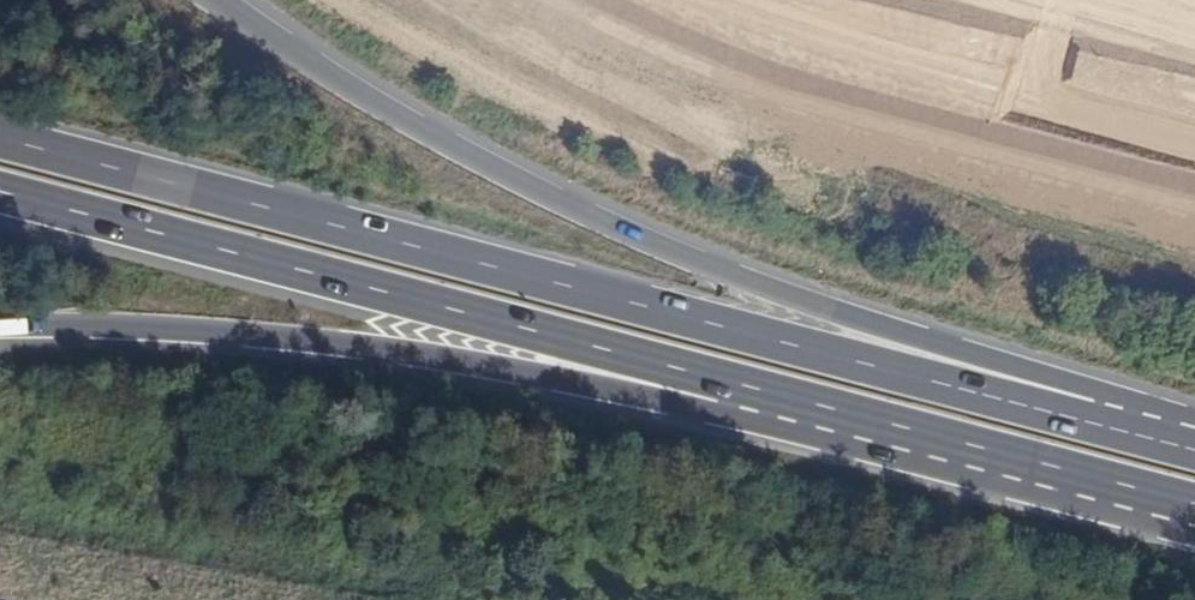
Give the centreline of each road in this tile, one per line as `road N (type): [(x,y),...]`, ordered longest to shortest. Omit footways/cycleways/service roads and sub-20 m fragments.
road 1 (trunk): [(1120,422),(0,136)]
road 2 (trunk): [(1120,422),(554,204),(215,0)]
road 3 (trunk): [(0,194),(911,429)]
road 4 (trunk): [(0,331),(160,329),(287,339),(562,380),(827,441),(911,429)]
road 5 (trunk): [(911,429),(1194,502)]

